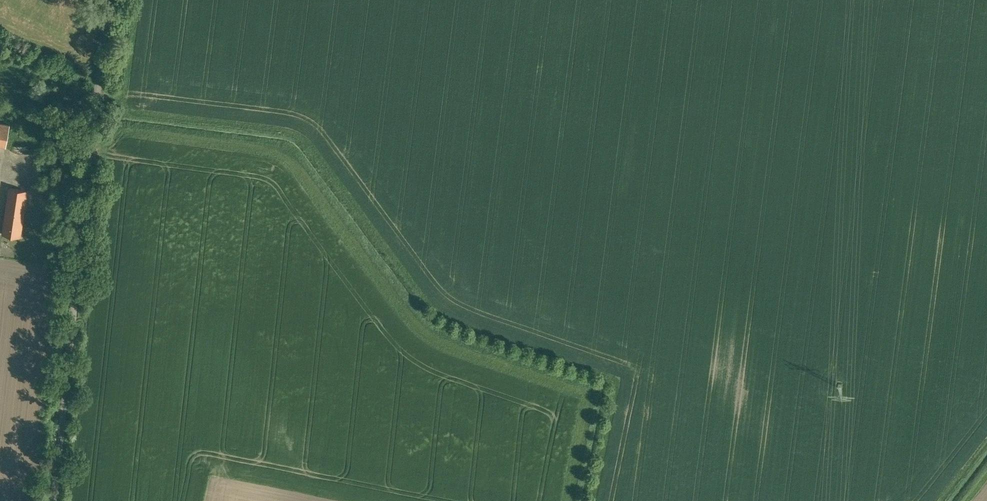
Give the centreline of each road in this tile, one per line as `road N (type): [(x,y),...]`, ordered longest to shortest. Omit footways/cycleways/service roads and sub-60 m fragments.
road 1 (unclassified): [(107,0),(55,500)]

